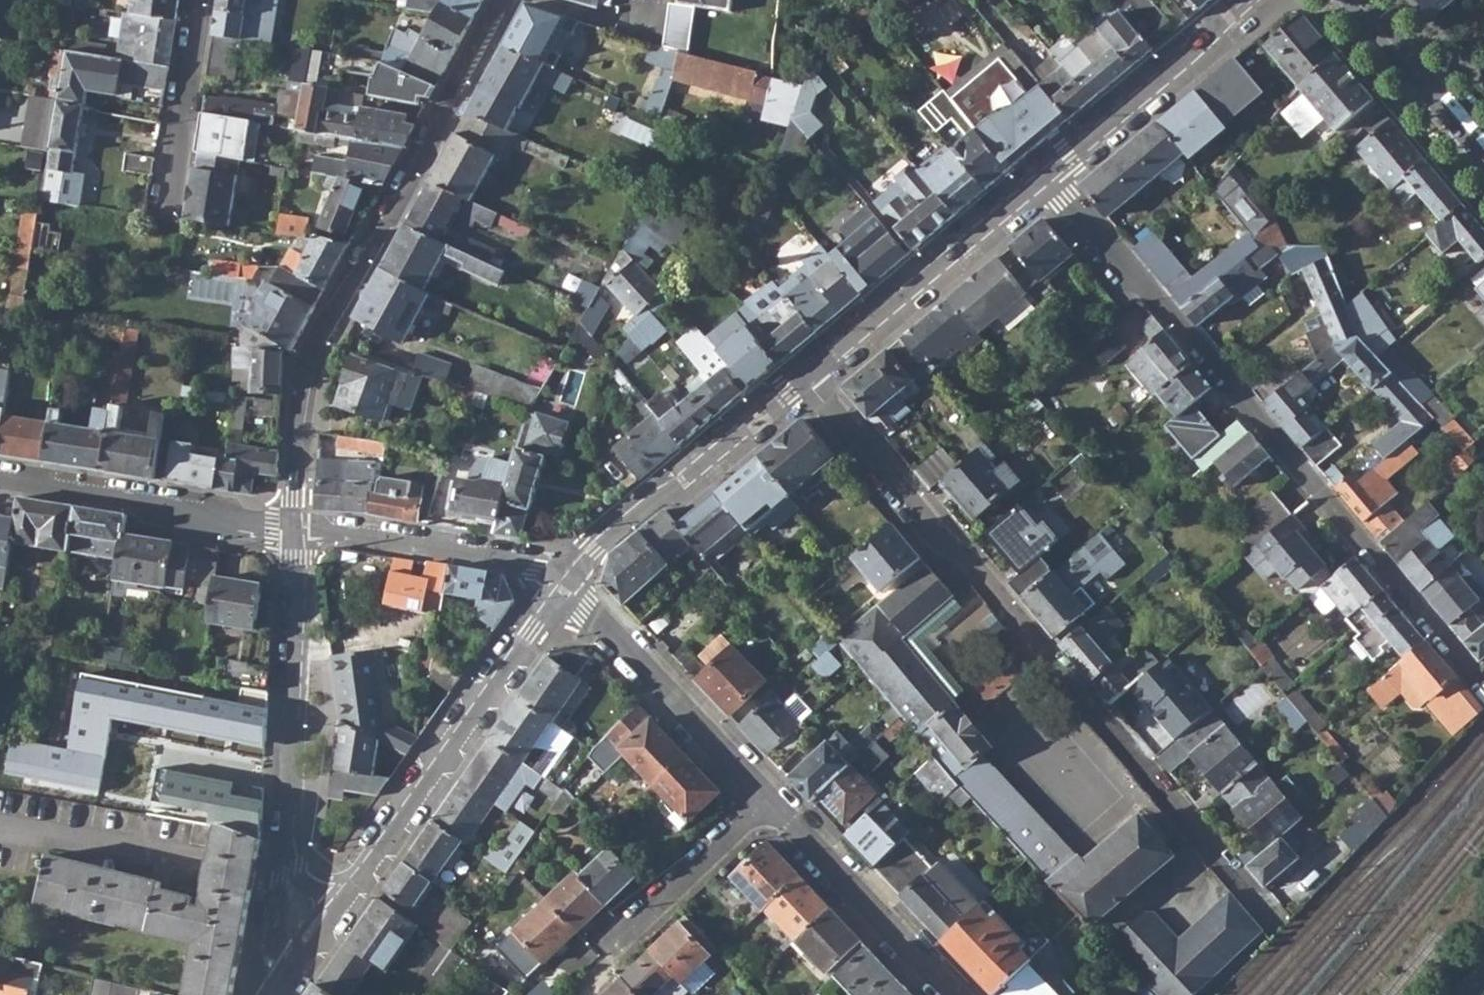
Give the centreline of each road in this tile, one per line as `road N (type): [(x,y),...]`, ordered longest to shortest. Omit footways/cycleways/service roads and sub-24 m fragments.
road 1 (residential): [(807,380),(940,544),(977,572),(1273,919)]
road 2 (residential): [(1046,176),(1483,686)]
road 3 (residential): [(508,0),(309,366),(301,391),(293,531)]
road 4 (residential): [(344,902),(566,587)]
road 5 (residential): [(293,531),(299,586),(284,850)]
road 6 (residential): [(566,587),(603,542),(807,380)]
road 7 (residential): [(807,380),(1046,176)]
road 8 (residential): [(293,531),(0,479)]
road 9 (residential): [(566,587),(764,802)]
road 10 (residential): [(566,587),(503,557),(293,531)]
road 11 (residential): [(1046,176),(1180,67),(1245,0)]
road 12 (residential): [(764,802),(948,994)]
road 13 (residential): [(200,0),(165,216)]
road 14 (residential): [(764,802),(609,947)]
road 15 (primary): [(1358,0),(1483,151)]
road 16 (residential): [(284,850),(275,932),(295,972)]

